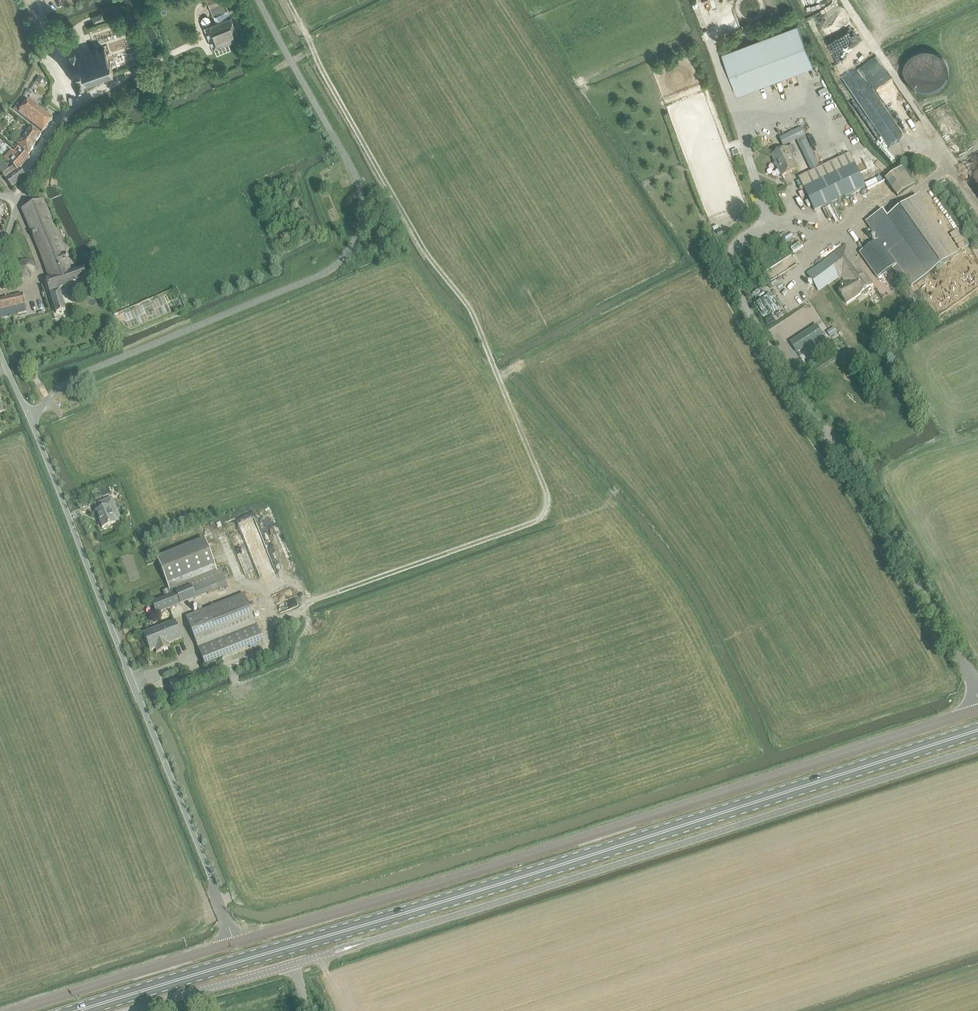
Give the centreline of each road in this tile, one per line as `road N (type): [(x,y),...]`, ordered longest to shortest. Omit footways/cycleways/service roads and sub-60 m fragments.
road 1 (primary): [(83,1010),(977,730)]
road 2 (track): [(288,0),(374,164),(475,318),(550,503),(535,523),(304,603)]
road 3 (unclassified): [(977,710),(235,943)]
road 4 (unclassified): [(235,943),(31,421)]
road 5 (track): [(848,0),(977,208)]
road 6 (unclassified): [(132,1010),(361,945)]
road 7 (unclassified): [(235,943),(15,1010)]
road 8 (residential): [(0,258),(46,134),(72,104)]

